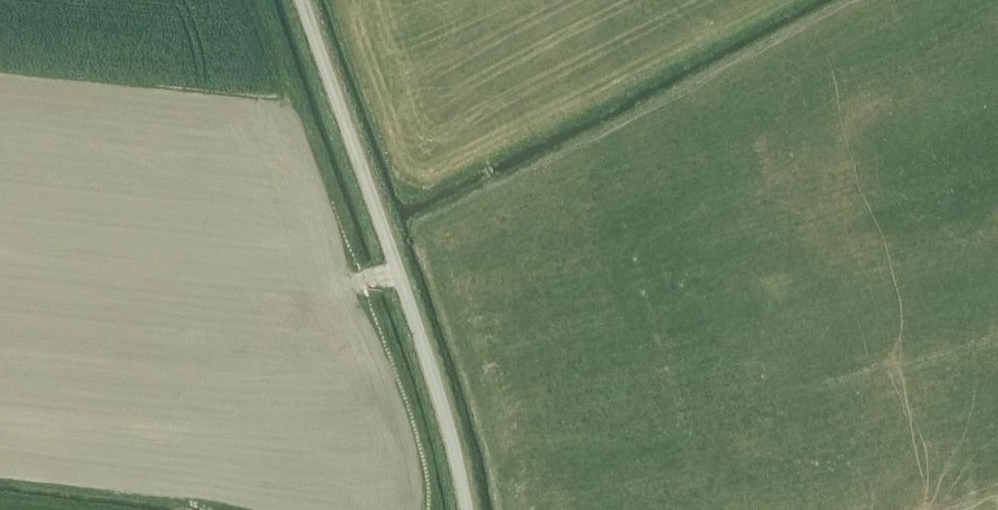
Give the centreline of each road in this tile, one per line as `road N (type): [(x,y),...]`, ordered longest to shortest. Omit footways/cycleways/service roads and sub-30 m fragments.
road 1 (unclassified): [(468,509),(440,400),(299,0)]

